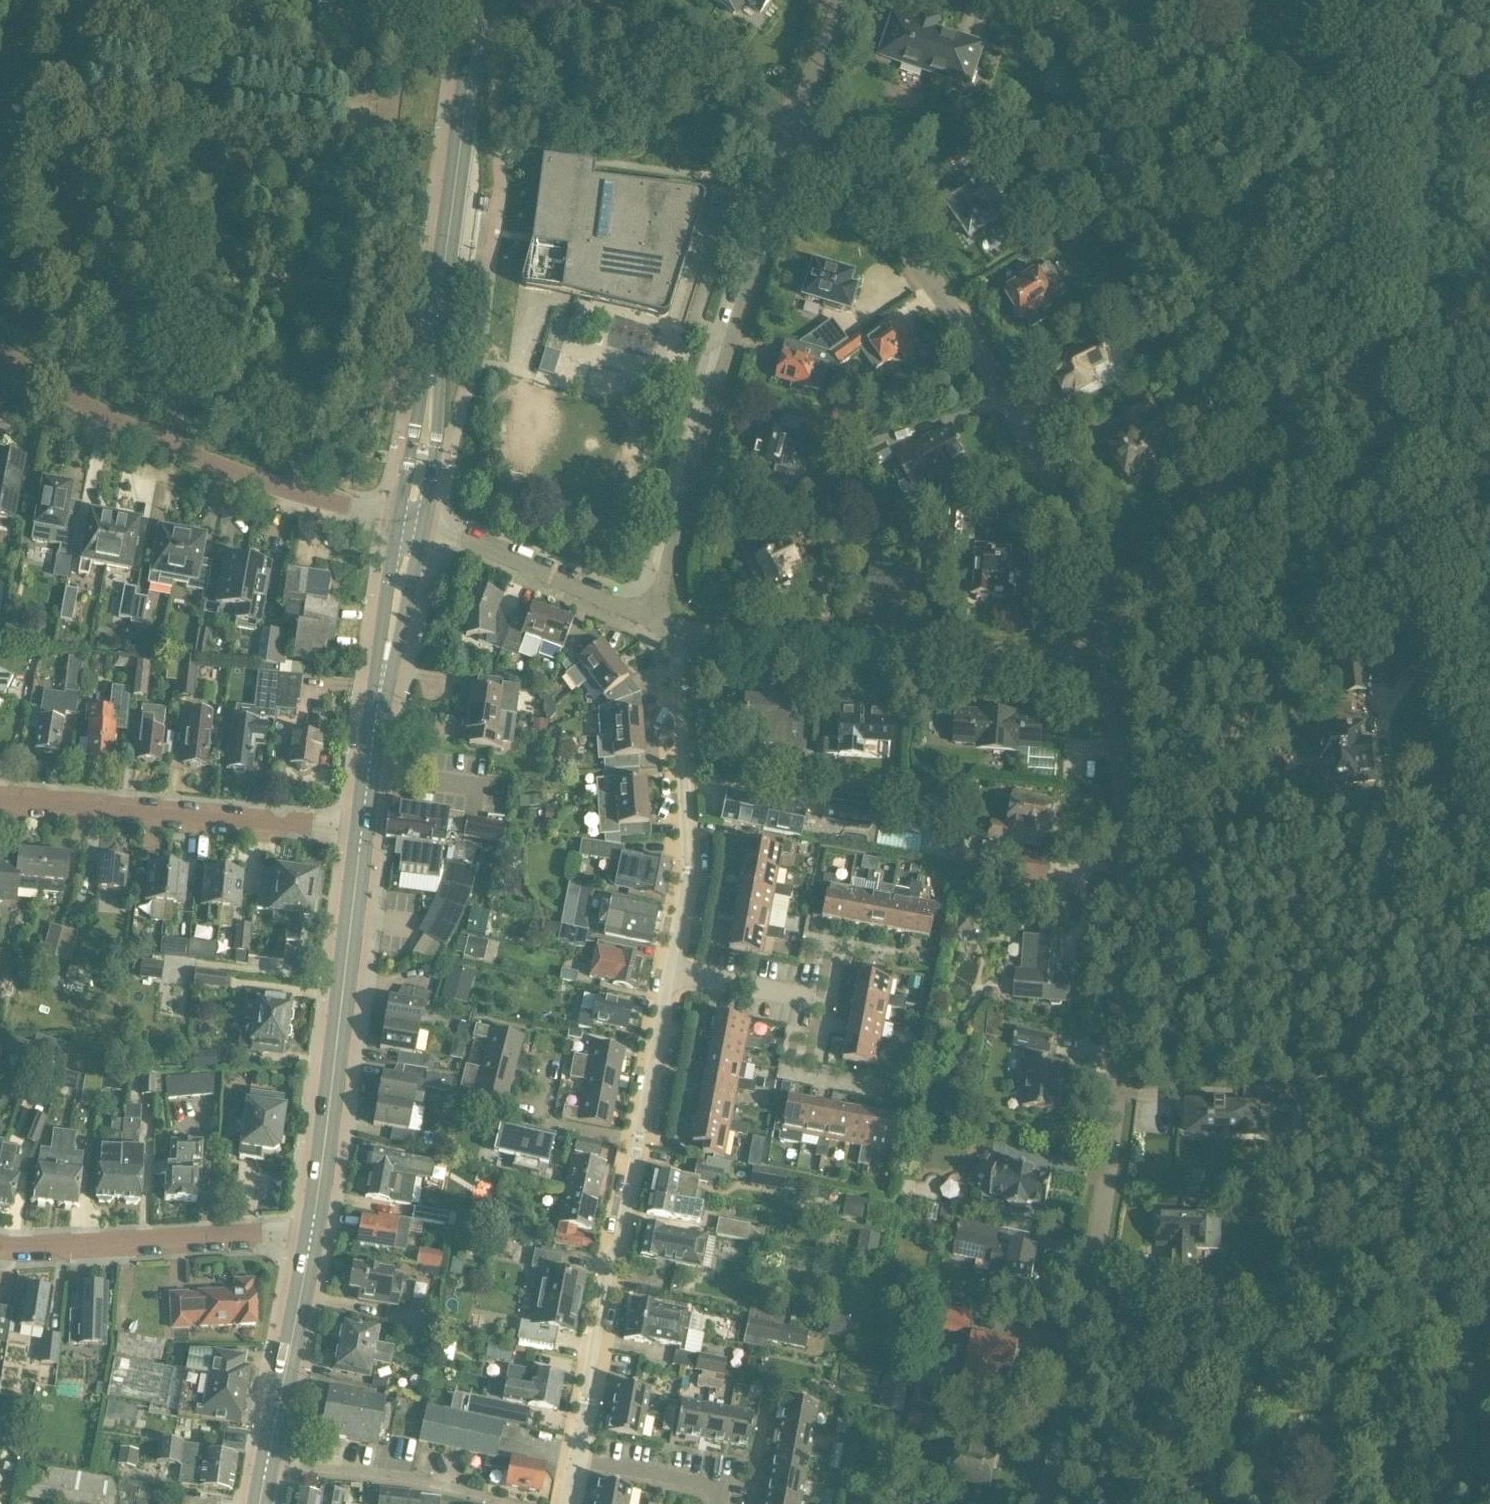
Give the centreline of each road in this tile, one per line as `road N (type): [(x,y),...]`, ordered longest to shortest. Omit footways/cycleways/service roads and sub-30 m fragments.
road 1 (residential): [(568,1503),(687,870),(678,648),(654,620)]
road 2 (track): [(1489,829),(1437,653),(1372,364),(1368,112),(1376,0)]
road 3 (residential): [(1111,699),(1123,785),(1128,973),(1113,1132),(1048,1503)]
road 4 (track): [(370,122),(344,136),(74,95),(61,66),(74,48),(359,90),(366,106)]
road 5 (track): [(205,132),(161,218),(134,342),(158,369),(193,379),(215,371),(250,320),(267,190),(316,131)]
road 6 (residential): [(795,138),(897,237),(994,377),(1079,538),(1102,612)]
road 7 (primary): [(412,523),(480,0)]
road 8 (residential): [(795,138),(699,441),(654,620)]
road 9 (residential): [(412,523),(226,469),(118,421),(0,351)]
road 10 (primary): [(311,1239),(363,830)]
road 11 (residential): [(1051,656),(706,635),(654,620)]
road 12 (track): [(235,348),(242,390),(265,403),(317,390),(328,362),(358,132)]
road 13 (residential): [(1102,612),(1372,364)]
road 14 (residential): [(363,830),(0,800)]
road 15 (residential): [(1368,112),(1026,0)]
road 16 (track): [(74,95),(53,119),(32,213),(31,303),(63,327),(134,342)]
road 17 (residential): [(311,1239),(275,1233),(0,1248)]
road 18 (primary): [(363,830),(412,523)]
road 19 (track): [(265,403),(296,293),(310,191),(344,136)]
road 20 (residential): [(529,1503),(267,1464)]
road 21 (residential): [(654,620),(412,523)]
road 22 (residential): [(599,0),(795,138)]
road 23 (primary): [(267,1464),(311,1239)]
road 24 (track): [(87,127),(63,327)]
road 25 (track): [(114,142),(104,302),(109,338)]
road 26 (track): [(74,95),(87,127),(150,154),(179,148),(205,132),(212,116)]
road 27 (track): [(22,0),(6,161)]
road 28 (residential): [(795,138),(848,0)]
road 29 (track): [(1372,364),(1488,328)]

